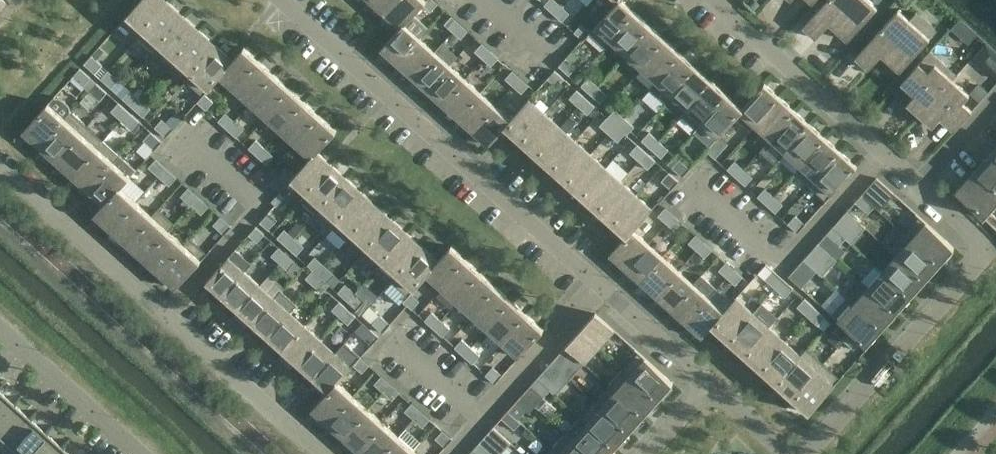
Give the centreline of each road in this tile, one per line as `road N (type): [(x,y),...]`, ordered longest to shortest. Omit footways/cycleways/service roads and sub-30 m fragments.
road 1 (residential): [(805,453),(975,250),(969,234),(708,0)]
road 2 (residential): [(713,383),(286,0)]
road 3 (residential): [(317,453),(0,167)]
road 4 (residential): [(134,453),(0,333)]

